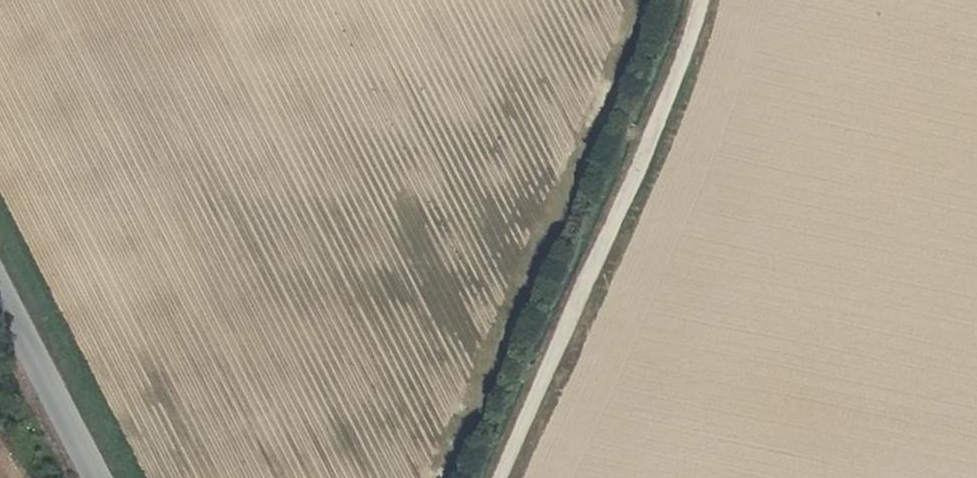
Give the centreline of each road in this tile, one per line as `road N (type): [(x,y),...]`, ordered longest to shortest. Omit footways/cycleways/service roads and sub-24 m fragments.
road 1 (track): [(697,0),(676,81),(502,477)]
road 2 (residential): [(0,282),(102,477)]

